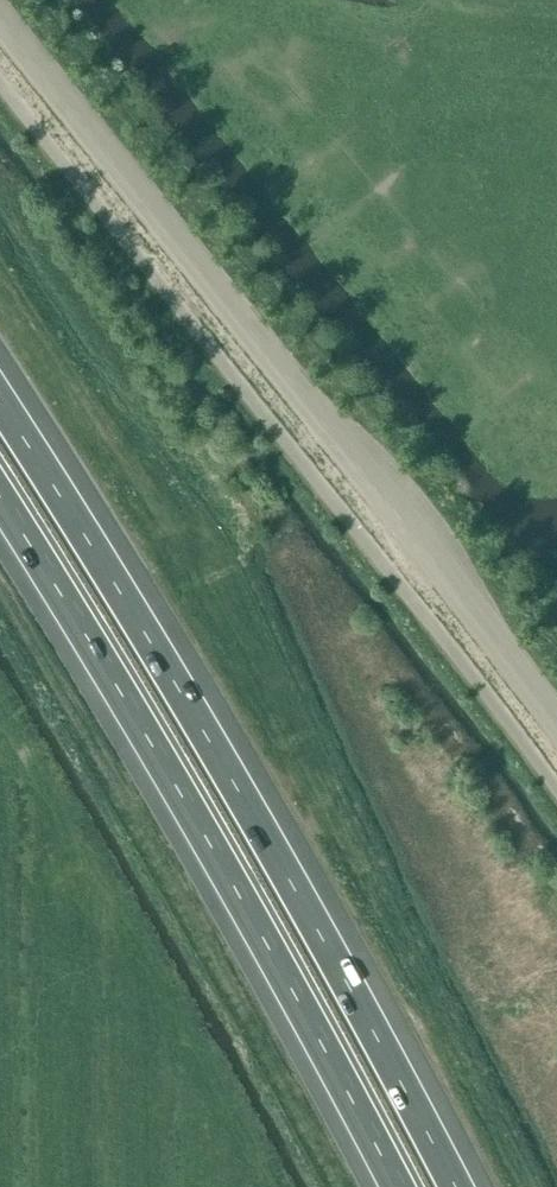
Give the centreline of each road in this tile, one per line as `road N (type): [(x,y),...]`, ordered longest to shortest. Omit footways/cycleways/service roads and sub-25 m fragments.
road 1 (motorway): [(470,1186),(149,612),(0,379)]
road 2 (tertiary): [(556,735),(0,22)]
road 3 (motorway): [(0,506),(106,672),(391,1186)]

